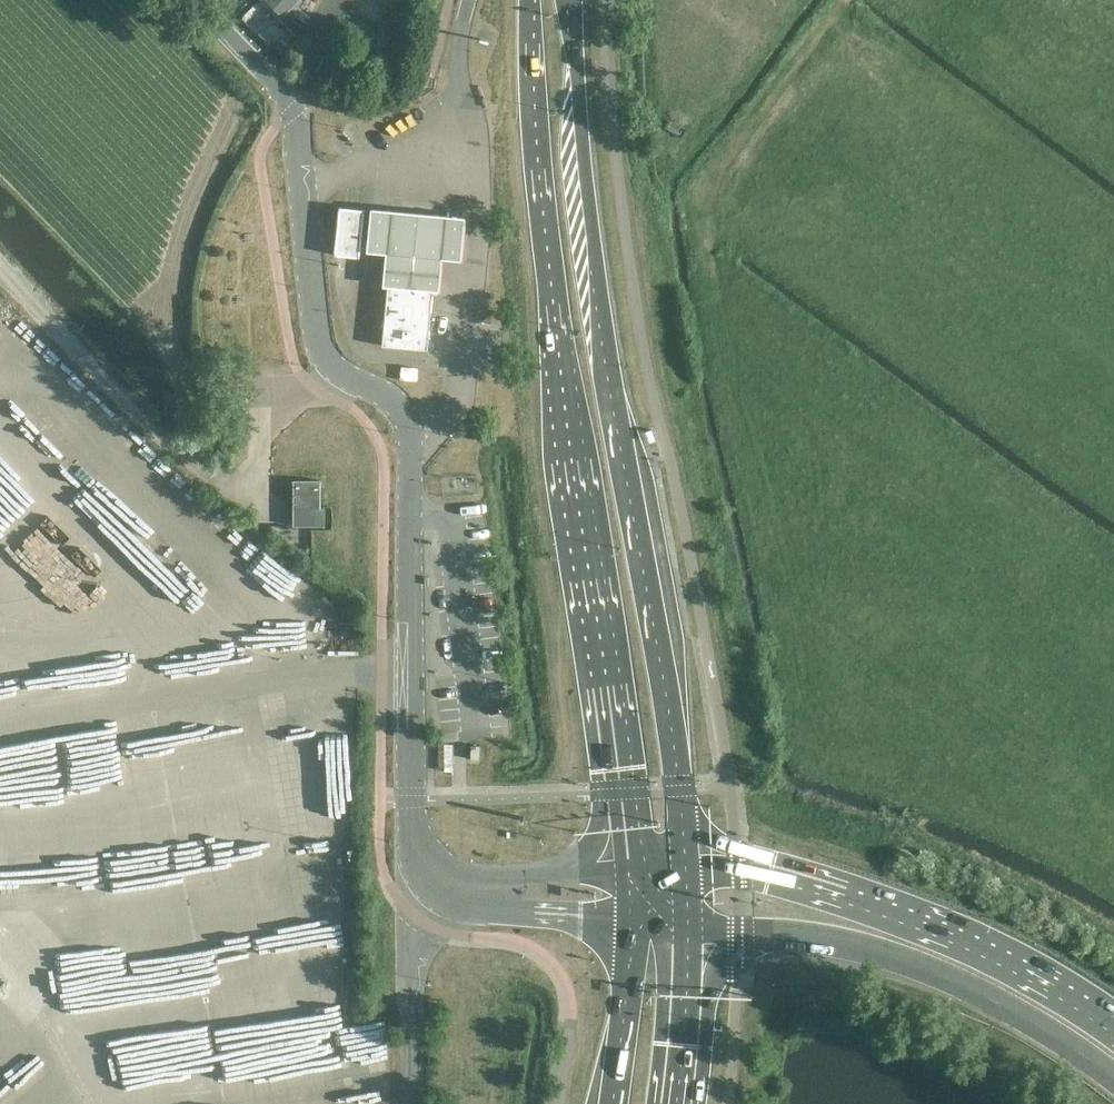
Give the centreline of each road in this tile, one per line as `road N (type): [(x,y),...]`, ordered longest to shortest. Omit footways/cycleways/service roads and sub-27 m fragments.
road 1 (tertiary): [(425,881),(414,857),(408,442),(385,403),(345,377),(319,346),(294,110),(189,0)]
road 2 (primary): [(688,864),(683,790),(609,354),(585,164),(577,0)]
road 3 (primary): [(534,0),(540,166),(622,867)]
road 4 (primary): [(1113,1041),(1012,974),(911,927),(818,895),(688,864)]
road 5 (primary): [(690,931),(839,949),(904,968),(996,1008),(1113,1080)]
road 6 (unclassified): [(413,1103),(414,937),(425,881)]
road 7 (primary): [(622,926),(609,1103)]
road 8 (primary): [(675,1103),(690,931)]
road 9 (tertiary): [(458,893),(622,926)]
road 10 (tertiary): [(622,867),(458,893)]

